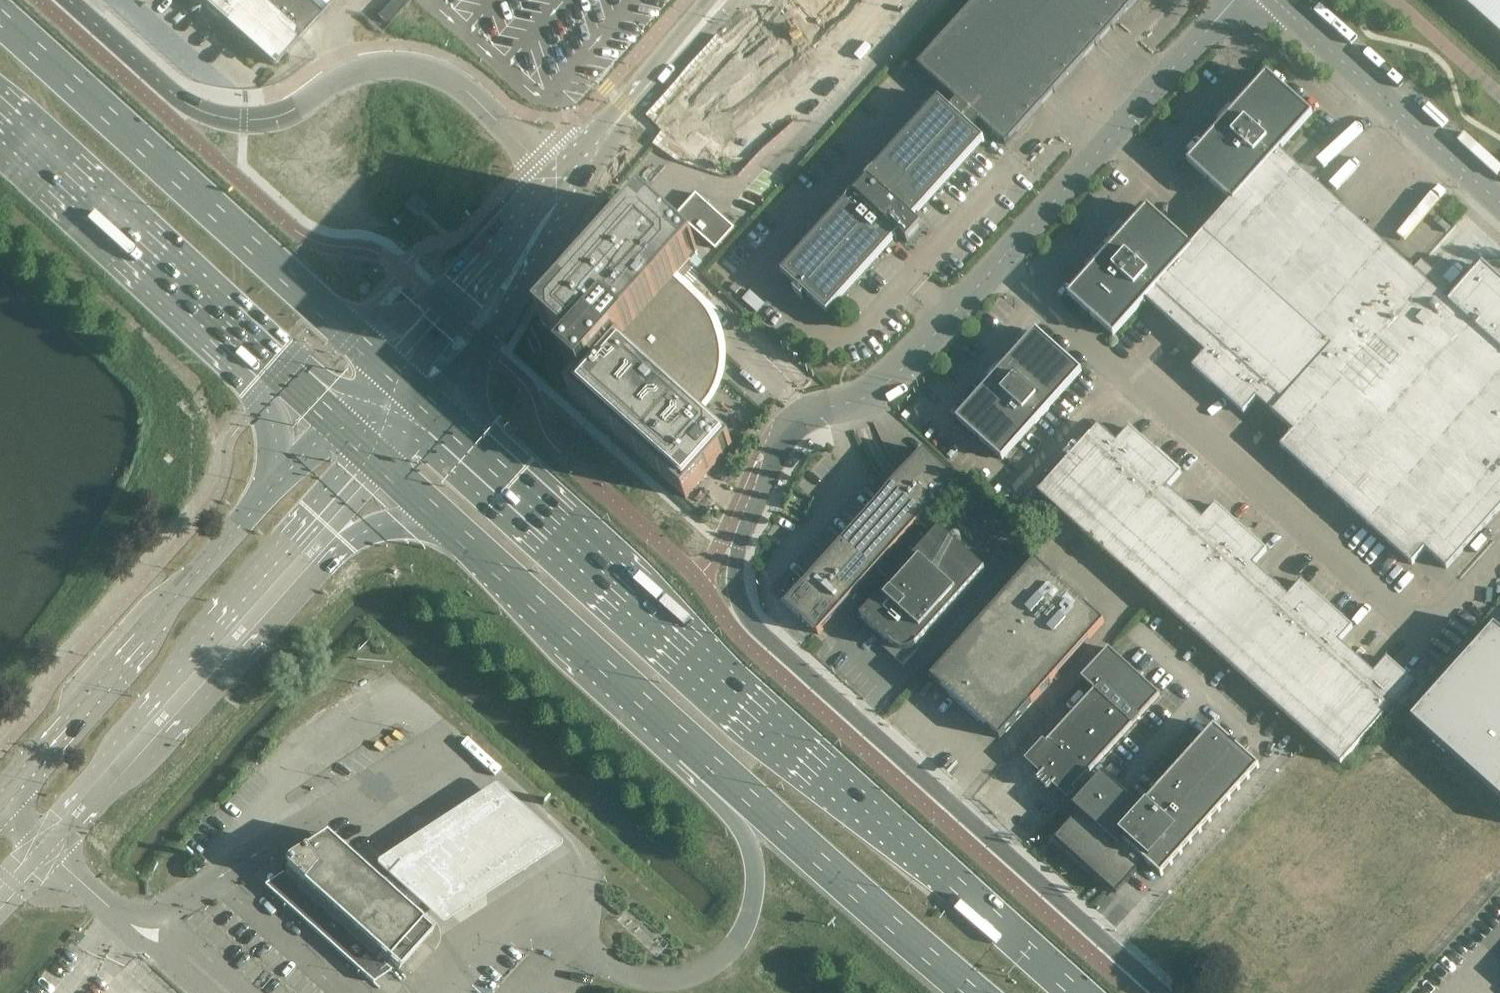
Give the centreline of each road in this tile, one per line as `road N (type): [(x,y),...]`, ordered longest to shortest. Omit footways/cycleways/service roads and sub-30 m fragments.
road 1 (unclassified): [(1163,992),(765,636),(741,606),(734,565),(778,442),(809,414),(887,386),(1242,0)]
road 2 (trunk): [(1083,992),(429,405)]
road 3 (trunk): [(456,529),(976,992)]
road 4 (unclassified): [(568,185),(472,95),(408,65),(343,74),(281,115),(248,122),(192,112),(66,0)]
road 5 (trunk): [(388,368),(0,14)]
road 6 (tertiary): [(0,900),(288,569)]
road 7 (tertiary): [(267,493),(0,795)]
road 8 (trunk): [(0,117),(239,341)]
road 9 (tertiary): [(1499,201),(1278,0)]
road 10 (tertiary): [(429,405),(516,301),(556,198)]
road 11 (tertiary): [(568,185),(726,0)]
road 12 (tertiary): [(556,198),(388,368)]
road 13 (trunk): [(288,569),(391,522),(456,529)]
road 14 (trunk): [(239,341),(274,432),(267,493)]
road 15 (tertiary): [(288,569),(376,460)]
road 16 (trunk): [(239,341),(335,422)]

